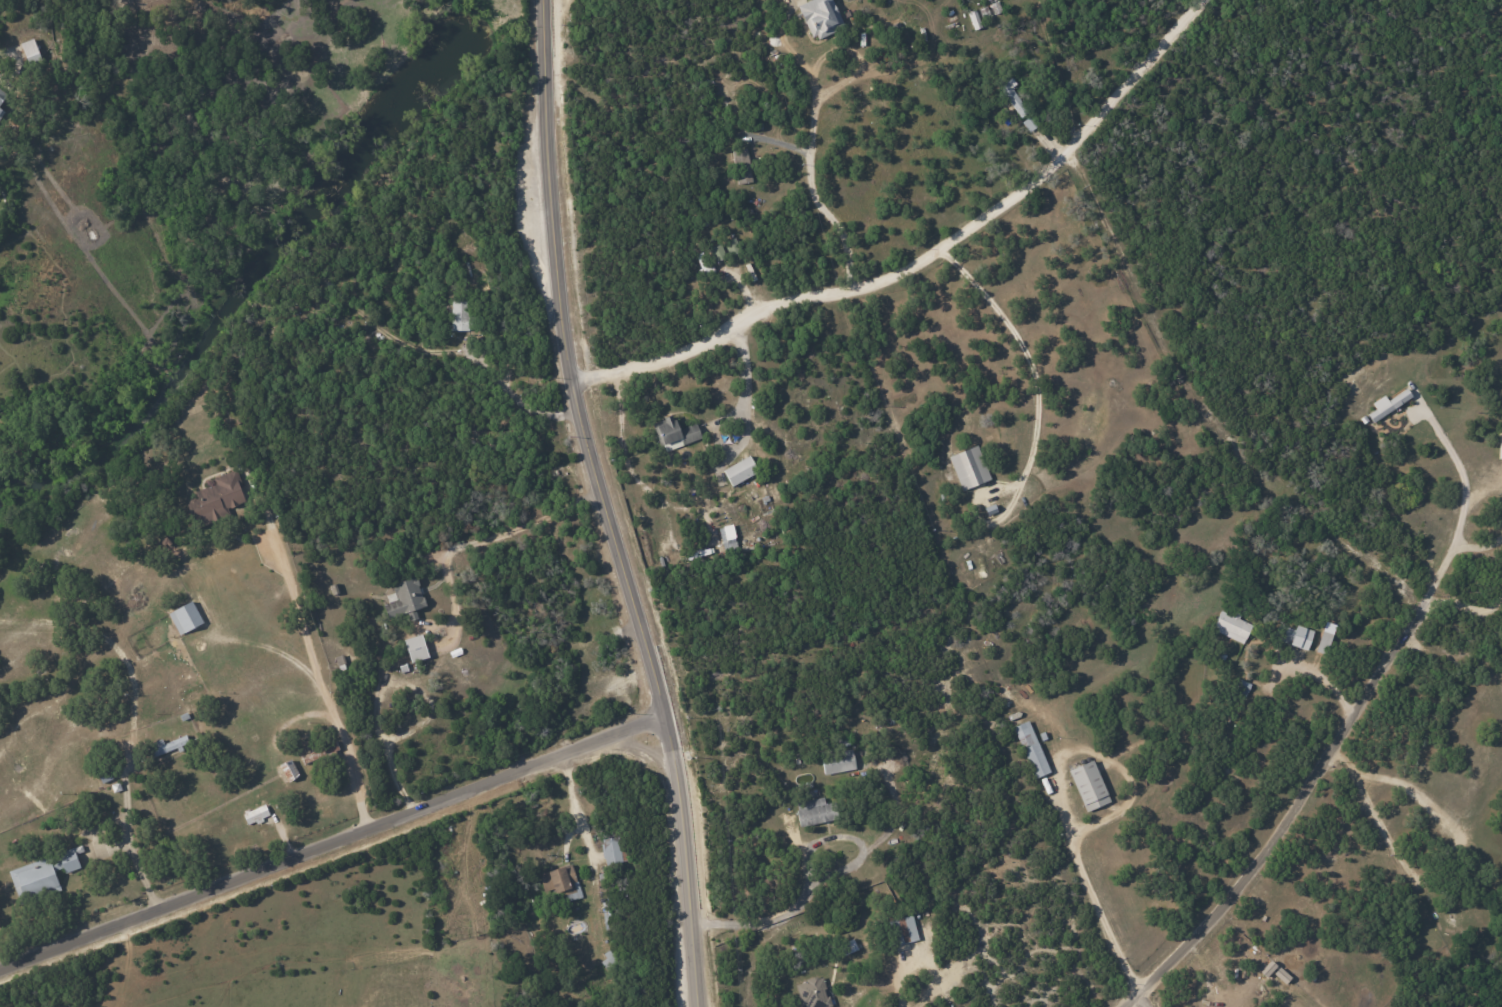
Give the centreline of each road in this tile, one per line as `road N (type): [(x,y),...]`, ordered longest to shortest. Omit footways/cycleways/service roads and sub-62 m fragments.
road 1 (tertiary): [(698,1006),(680,772),(578,376),(543,0)]
road 2 (residential): [(667,718),(0,971)]
road 3 (track): [(1073,147),(1192,390),(1267,478),(1421,603)]
road 4 (residential): [(1121,1006),(1263,850),(1446,557)]
road 5 (residential): [(578,376),(650,366),(764,310),(895,277),(975,227)]
road 6 (residential): [(975,227),(1058,165),(1204,0)]

